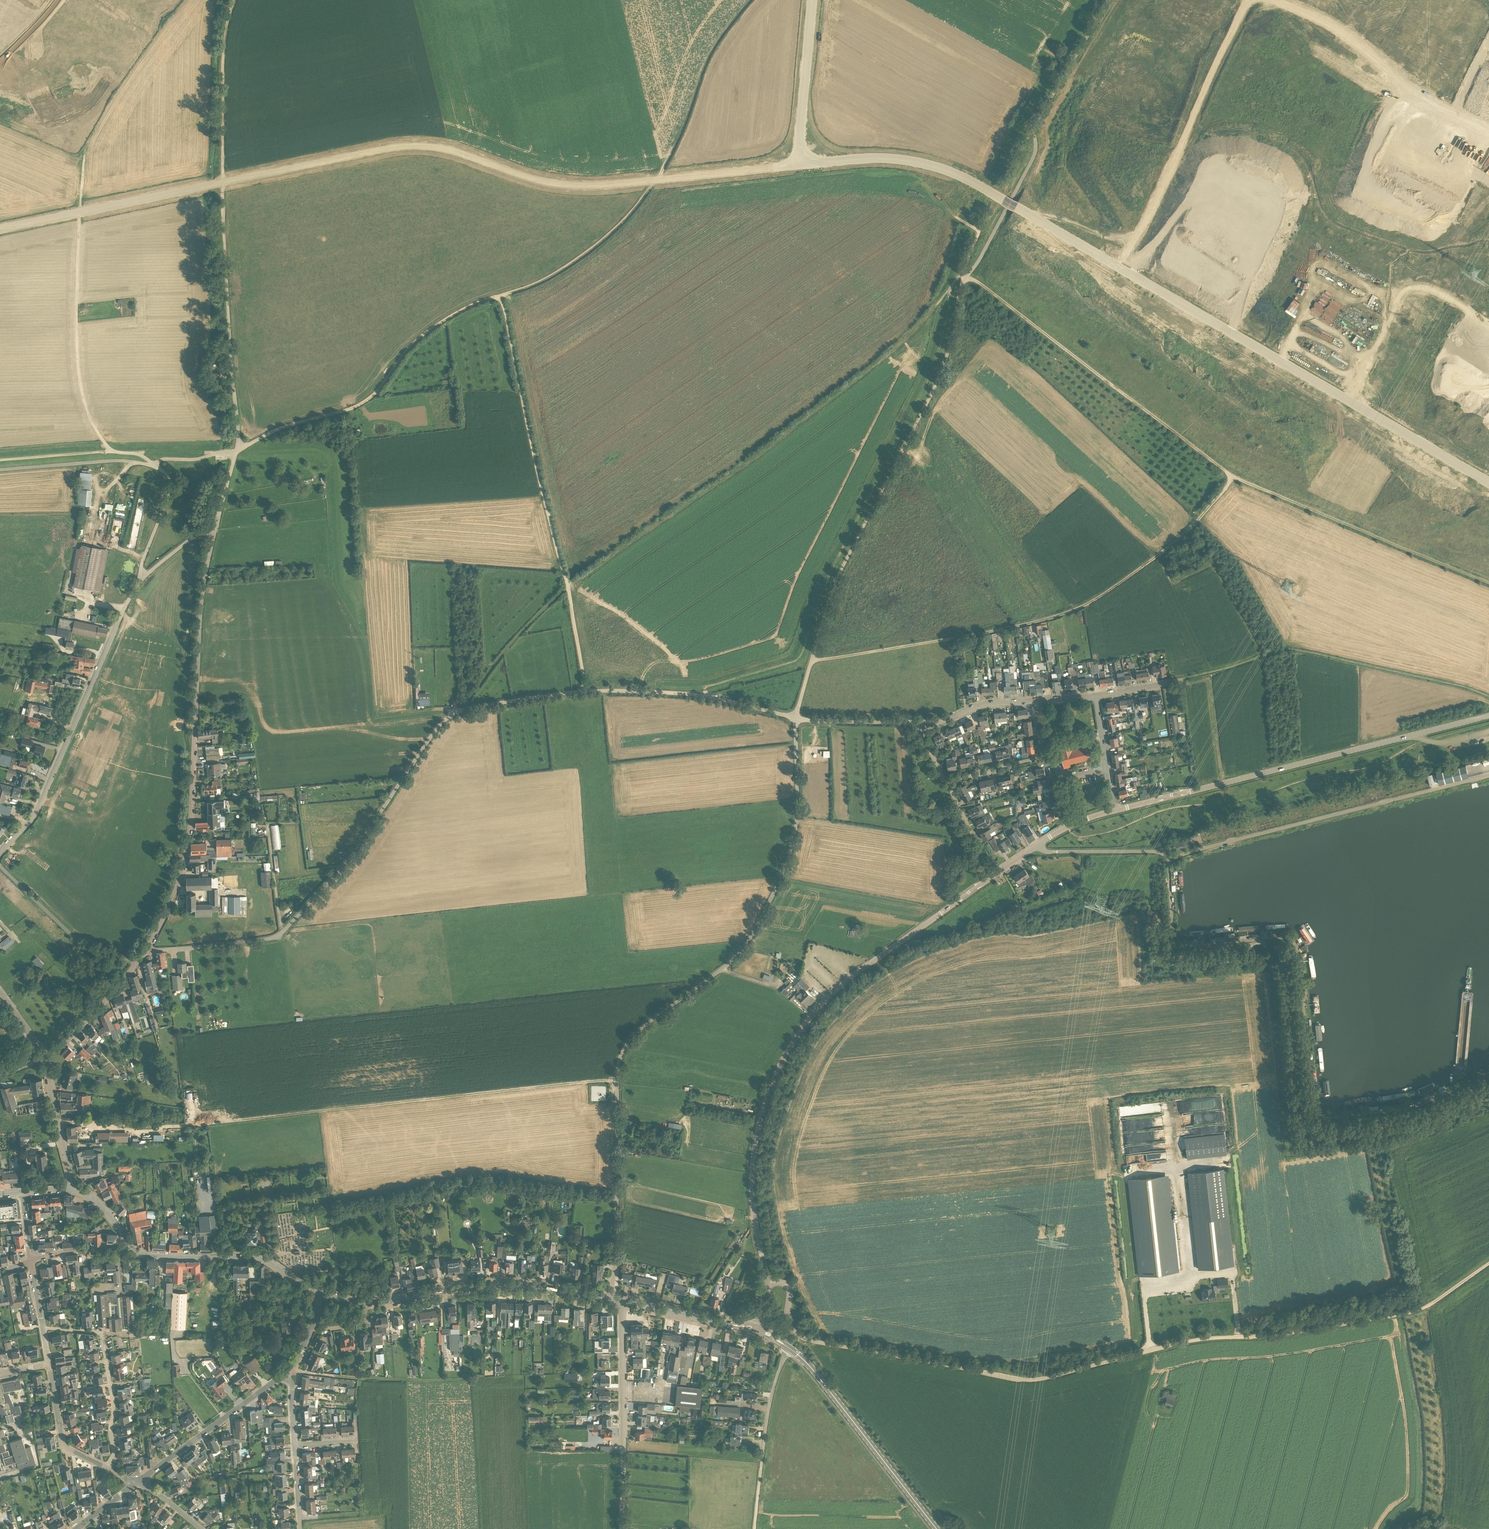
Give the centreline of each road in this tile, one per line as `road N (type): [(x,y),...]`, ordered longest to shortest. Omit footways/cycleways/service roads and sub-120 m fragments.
road 1 (unclassified): [(796,718),(832,590),(943,368),(964,275),(1035,153),(1036,123),(1110,0)]
road 2 (unclassified): [(145,950),(282,933),(355,851),(437,727),(459,710),(644,691),(716,698),(796,718)]
road 3 (unclassified): [(610,1299),(619,1060),(642,1027),(743,948),(781,878),(795,826),(796,718)]
road 4 (residential): [(1488,1072),(1408,1110),(1315,1119),(1296,942),(1177,948),(1168,858)]
road 5 (track): [(617,1080),(150,1131),(57,1124)]
road 6 (unclassified): [(1250,1337),(1192,1340),(1031,1381),(805,1339),(788,1320),(789,1288),(767,1283)]
road 7 (tertiary): [(767,1283),(751,1167),(766,1093),(790,1045),(836,987),(991,878)]
road 8 (track): [(951,286),(924,388),(825,584),(802,654),(707,686),(705,696)]
road 9 (unclassified): [(145,950),(186,853),(201,606),(215,530)]
road 10 (track): [(1193,525),(1086,605),(812,659)]
road 11 (track): [(750,0),(709,55),(671,152),(630,214),(556,272),(499,295)]
road 12 (tertiary): [(1115,810),(1488,715)]
road 13 (track): [(1233,477),(967,274)]
road 14 (track): [(499,295),(422,336),(365,401),(284,427),(236,453)]
road 15 (unclassified): [(2,849),(38,810),(141,579)]
road 16 (track): [(499,295),(567,587)]
road 17 (track): [(1488,582),(1233,477)]
road 18 (unclassified): [(236,453),(223,178)]
road 19 (track): [(1488,1263),(1421,1308),(1250,1337)]
road 20 (tertiary): [(610,1299),(495,1285),(371,1302)]
road 21 (track): [(110,449),(88,414),(79,377),(80,219)]
road 22 (tertiary): [(937,1528),(789,1347)]
road 23 (track): [(293,1366),(355,1378),(494,1378)]
road 24 (tertiary): [(320,1292),(257,1257),(149,1255),(130,1247)]
road 25 (unclassified): [(137,1482),(283,1375)]
road 26 (track): [(223,178),(222,60),(235,0)]
road 27 (residential): [(135,963),(75,938),(0,865)]
road 28 (track): [(459,710),(567,587)]
road 29 (unclassified): [(624,1454),(622,1301)]
road 30 (tertiary): [(756,1329),(622,1301)]
road 31 (unclassified): [(0,470),(135,462)]
road 32 (unclassified): [(72,1189),(44,1057)]
road 33 (residential): [(107,1467),(114,1407),(101,1334)]
road 34 (residential): [(107,1467),(63,1444),(49,1364)]
road 35 (unclassified): [(44,1057),(135,963)]
road 36 (unclassified): [(1168,858),(1038,846)]
road 37 (track): [(916,327),(964,275),(985,220)]
road 38 (track): [(283,932),(263,805)]
road 39 (unclassified): [(141,579),(171,488),(169,476),(152,466)]
road 40 (unclassified): [(789,1347),(768,1408),(761,1465)]

